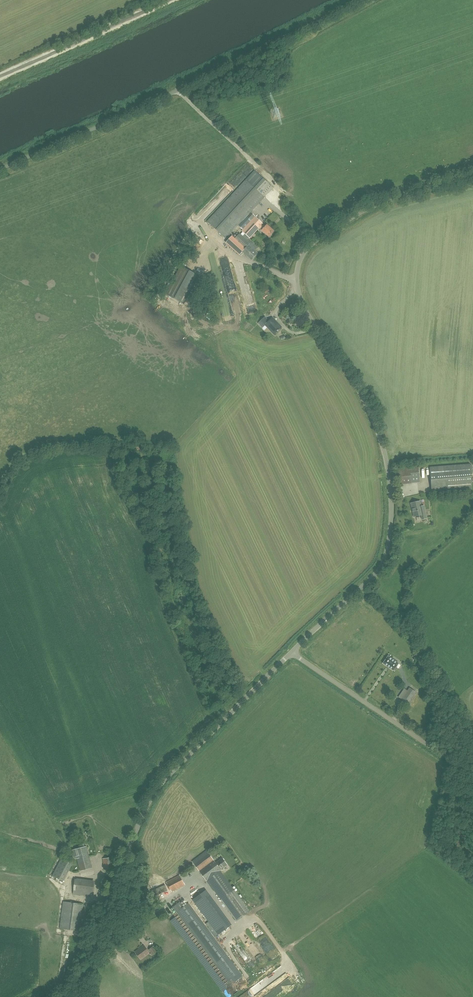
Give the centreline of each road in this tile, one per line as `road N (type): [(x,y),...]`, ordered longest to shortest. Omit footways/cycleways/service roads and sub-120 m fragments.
road 1 (unclassified): [(291,651),(381,565),(391,504),(369,411),(299,298),(299,260),(315,240),(362,212),(472,178)]
road 2 (unclassified): [(69,996),(88,972),(112,888),(152,795),(291,651)]
road 3 (unclassified): [(472,774),(291,651)]
road 4 (unclassified): [(360,0),(179,89)]
road 5 (unclassified): [(0,168),(179,89)]
road 6 (track): [(171,0),(0,76)]
road 7 (track): [(269,205),(281,189),(179,89)]

